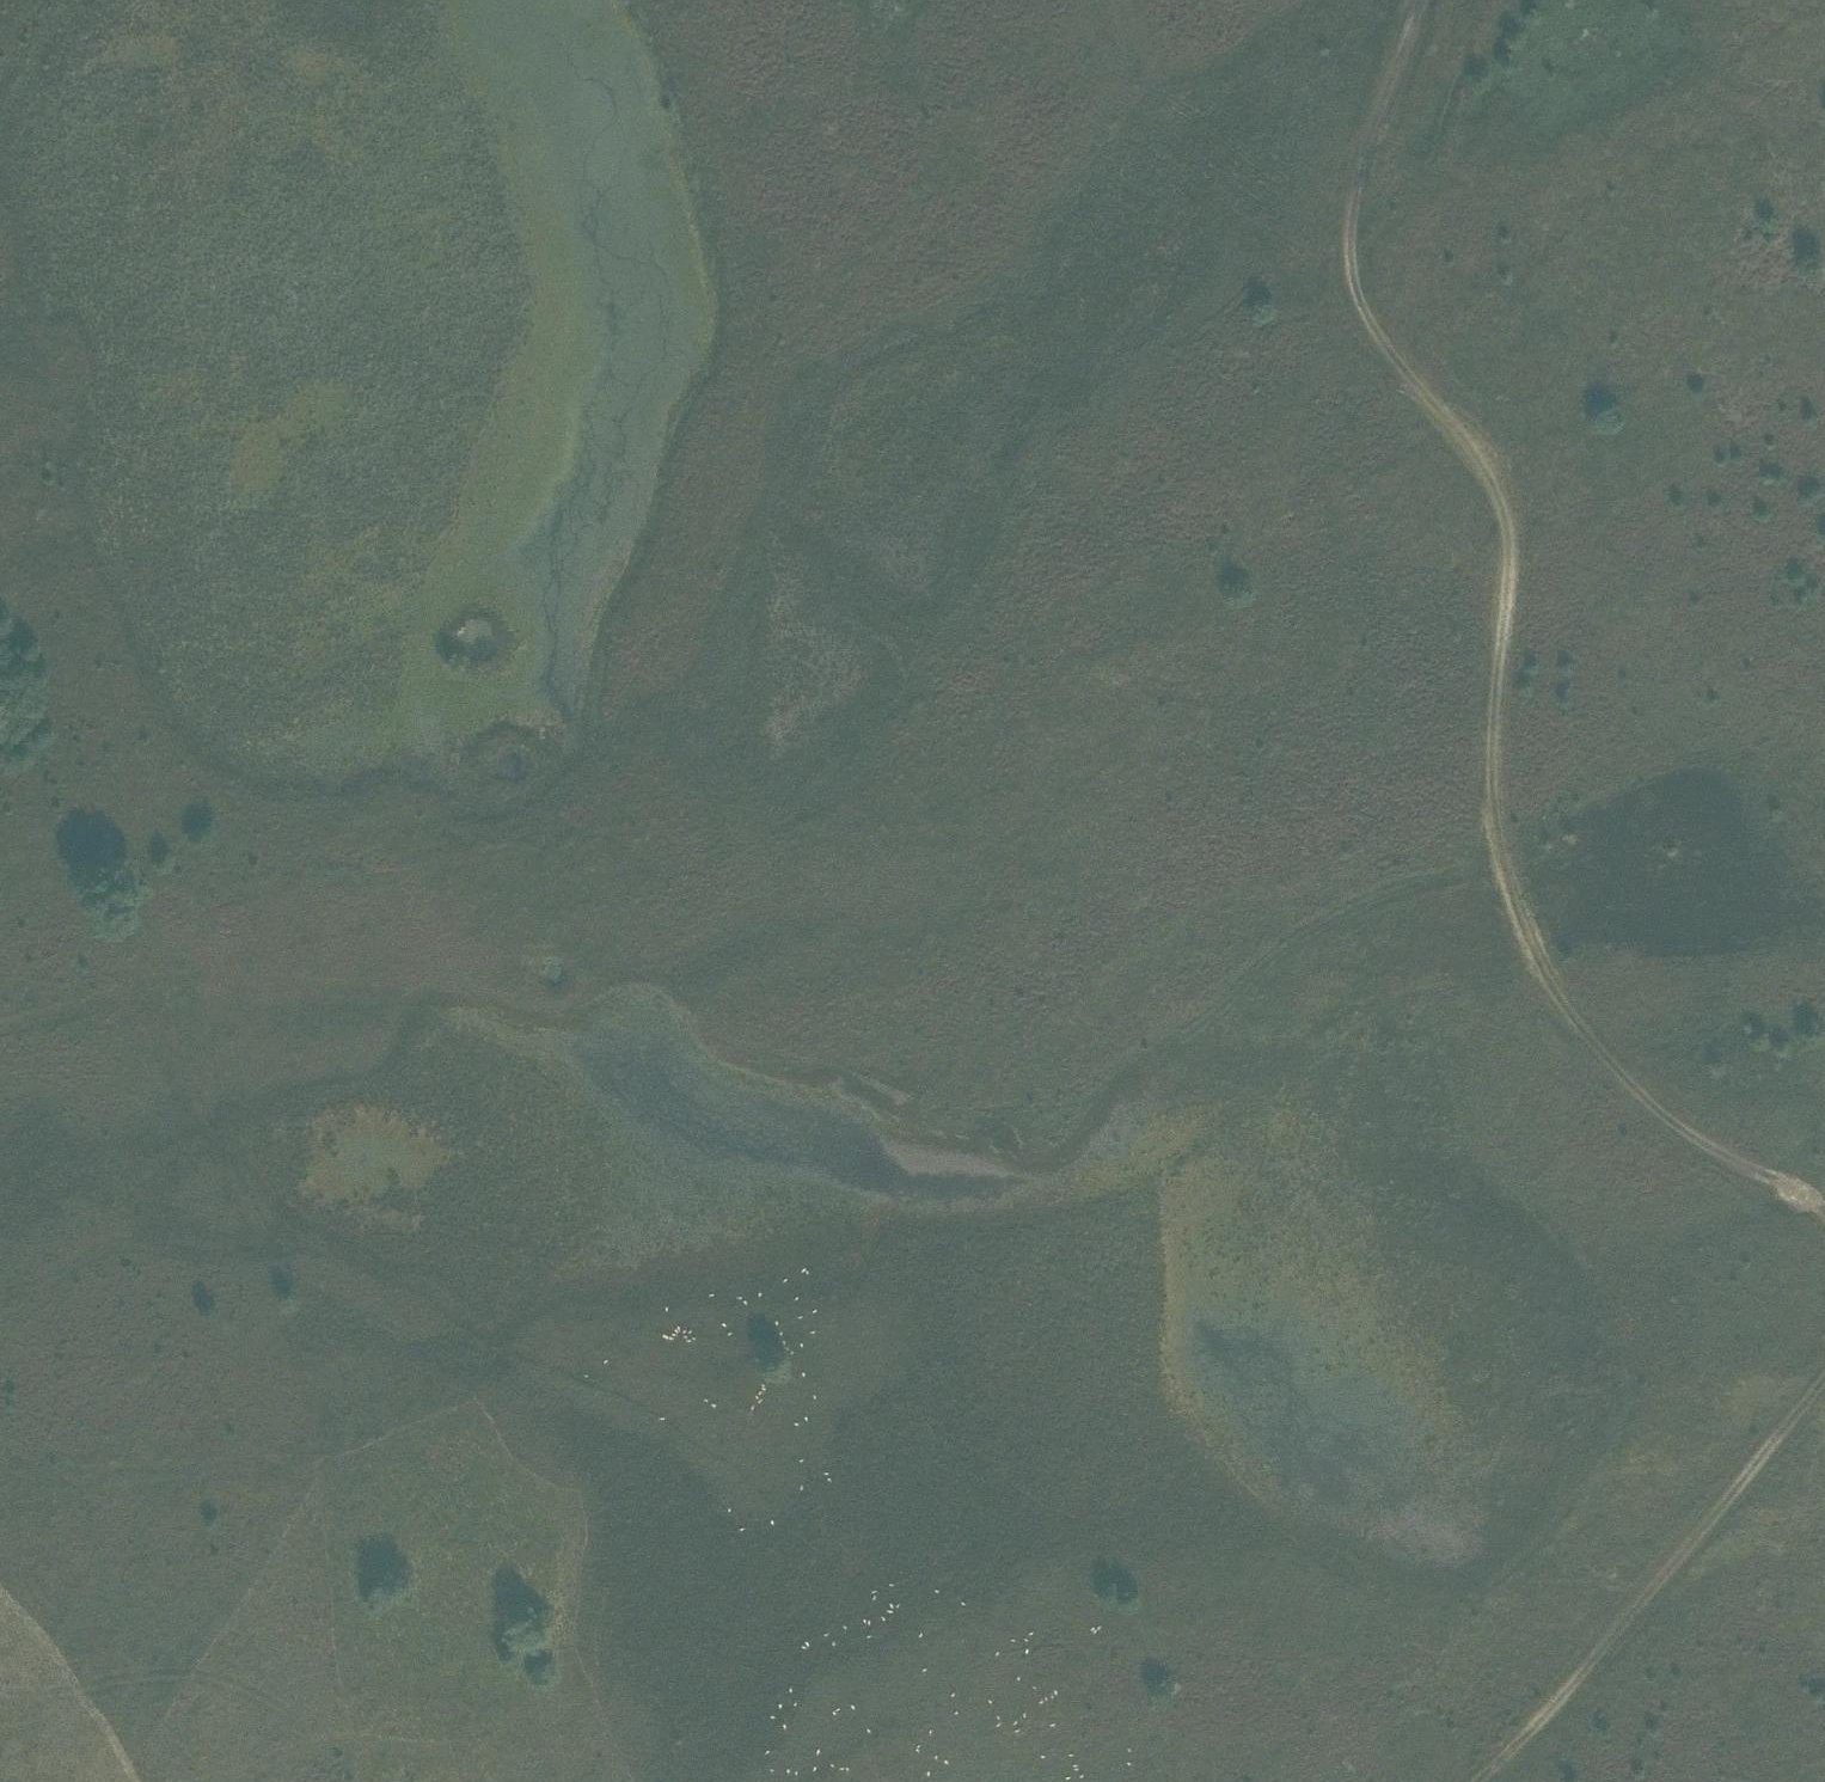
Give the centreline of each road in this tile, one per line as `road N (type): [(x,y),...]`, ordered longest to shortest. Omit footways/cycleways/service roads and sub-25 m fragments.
road 1 (track): [(1824,1222),(1642,1101),(1555,988),(1493,849),(1512,482),(1353,296),(1346,239),(1417,0)]
road 2 (track): [(1472,1781),(1563,1702),(1824,1370)]

